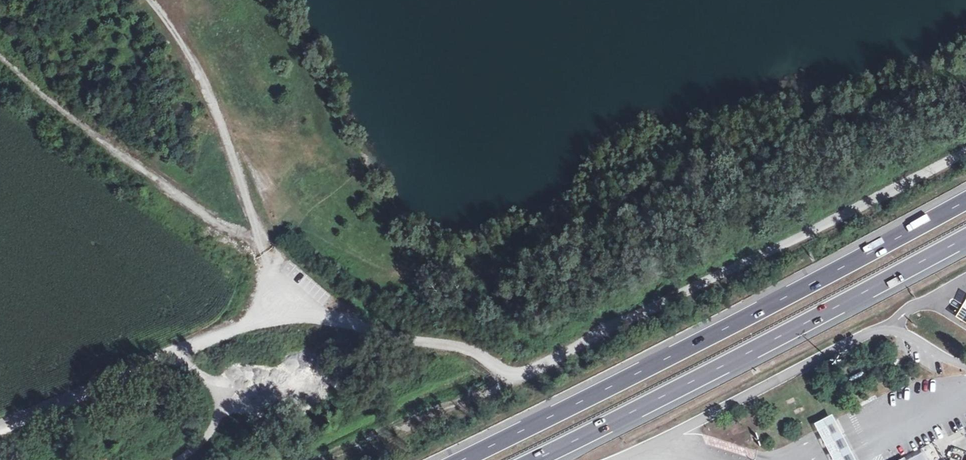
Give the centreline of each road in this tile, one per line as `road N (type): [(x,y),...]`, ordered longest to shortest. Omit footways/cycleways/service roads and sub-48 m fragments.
road 1 (track): [(0,427),(278,308),(322,311),(454,345),(520,374),(965,159)]
road 2 (motorway): [(965,201),(461,459)]
road 3 (motorway): [(536,459),(965,237)]
road 4 (track): [(0,58),(128,166),(268,252),(278,308)]

